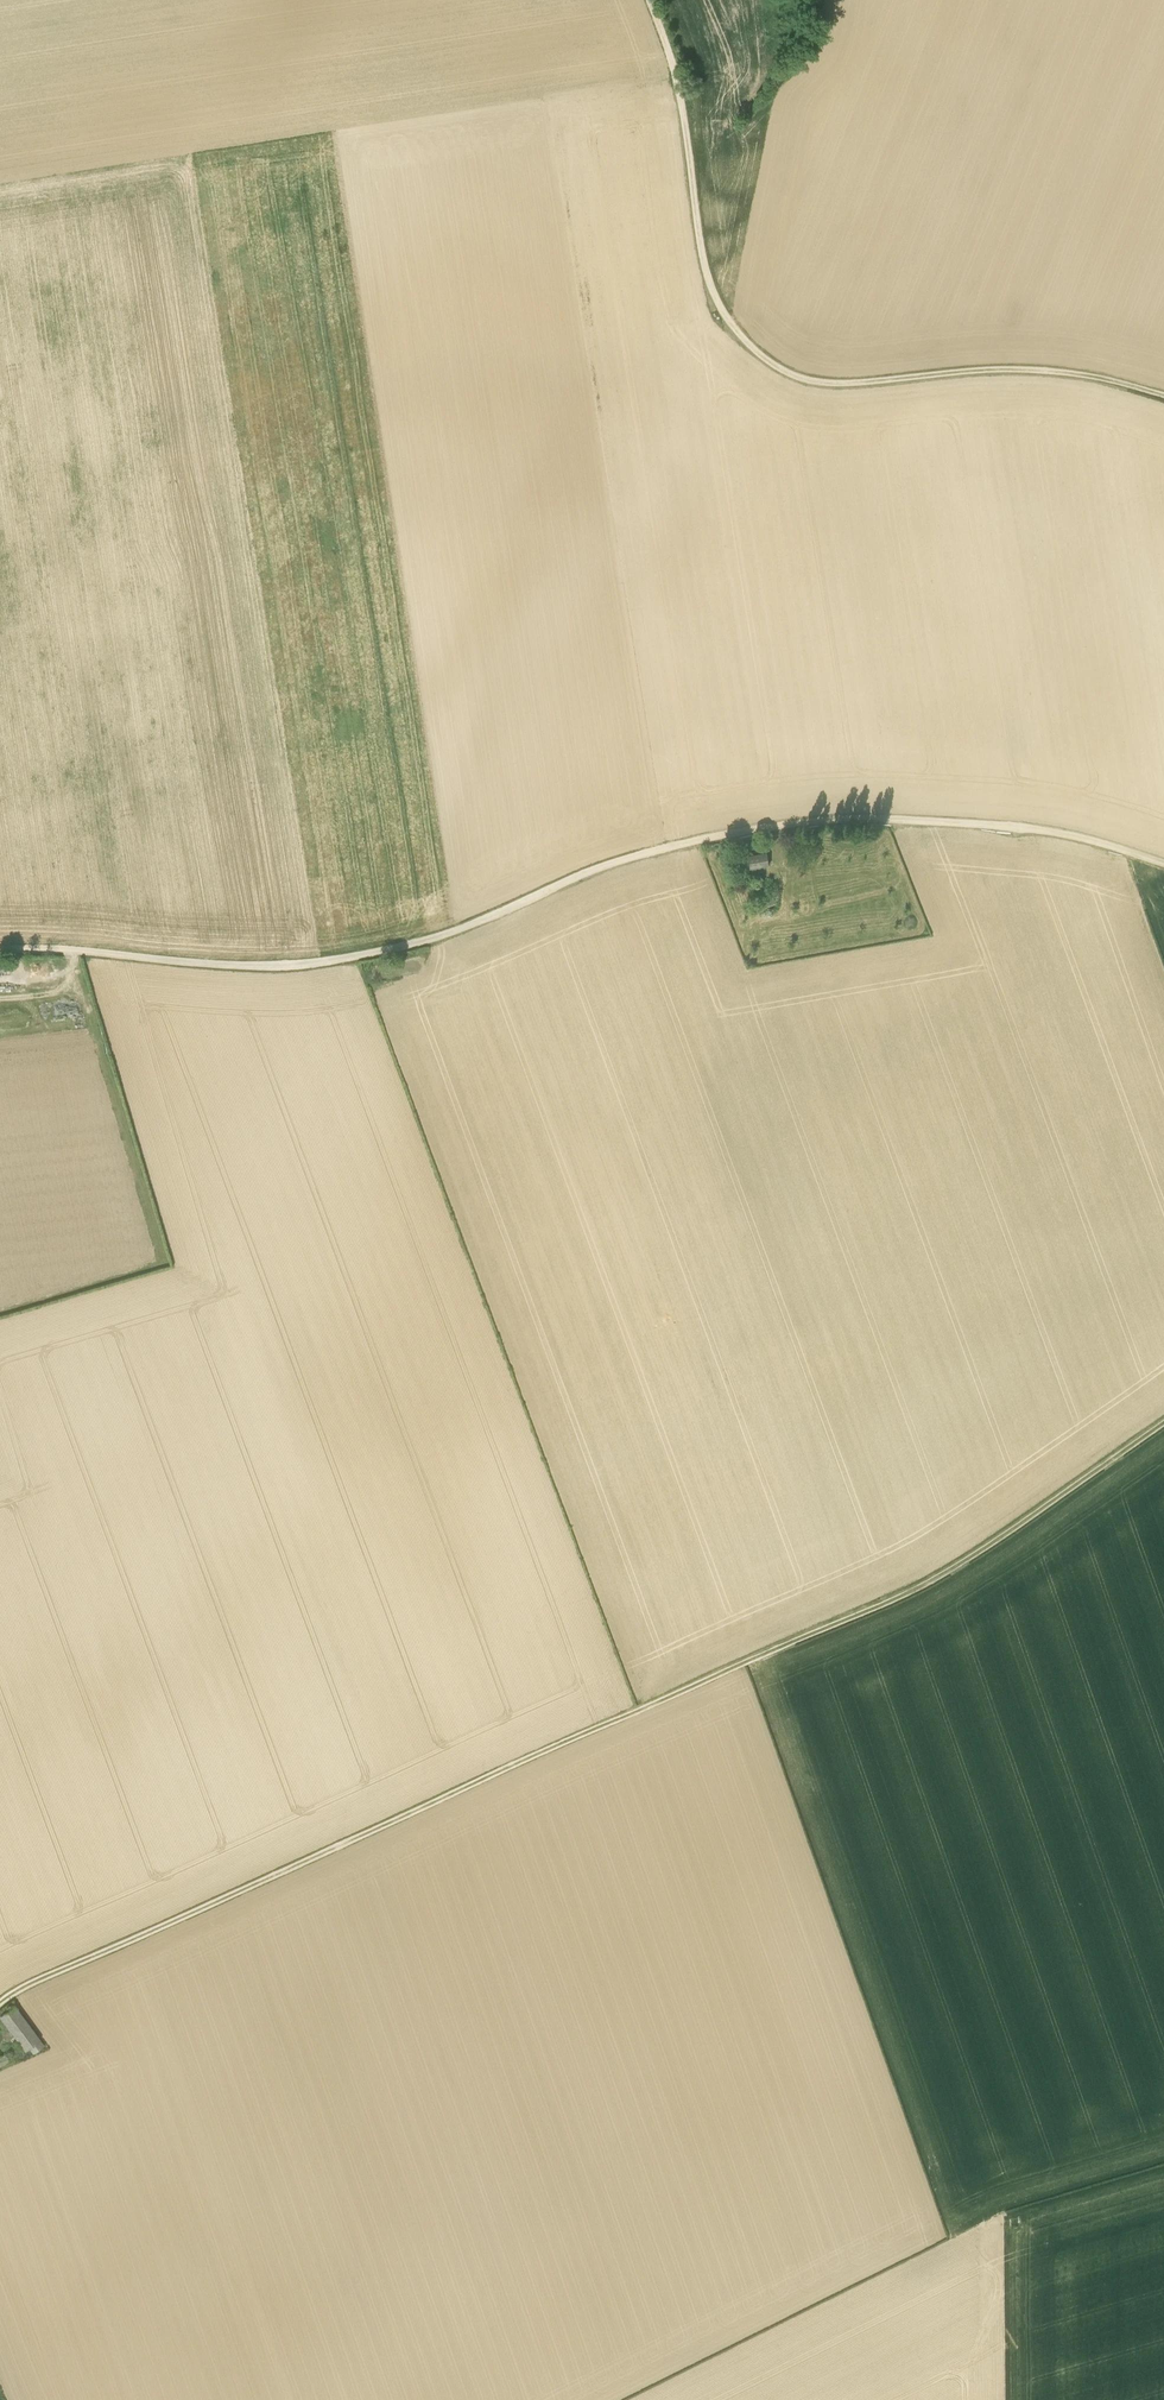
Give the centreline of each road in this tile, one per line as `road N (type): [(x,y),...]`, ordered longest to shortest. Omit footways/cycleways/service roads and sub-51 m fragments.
road 1 (track): [(0,2004),(510,1765),(919,1587),(1163,1422)]
road 2 (track): [(1163,865),(1040,829),(829,820),(631,856),(441,934),(332,960),(231,964),(0,948)]
road 3 (track): [(651,0),(680,95),(701,260),(724,314),(768,360),(815,381),(1020,369),(1163,395)]

